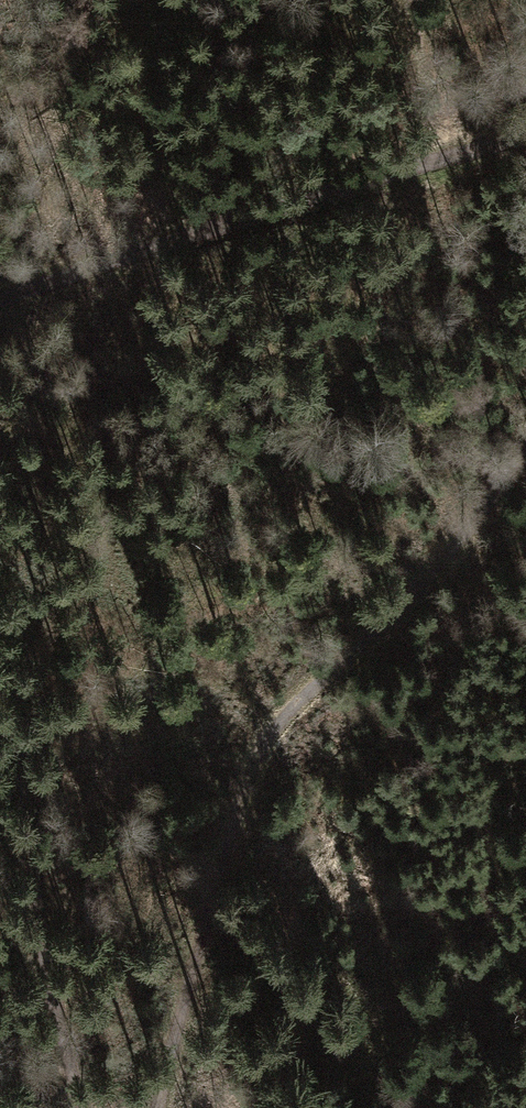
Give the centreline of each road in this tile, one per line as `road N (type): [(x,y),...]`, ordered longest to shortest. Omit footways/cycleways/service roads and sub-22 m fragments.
road 1 (track): [(525,443),(469,534),(398,614),(276,716),(257,745),(156,1107)]
road 2 (track): [(525,132),(0,302)]
road 3 (track): [(83,1107),(49,972),(0,647)]

